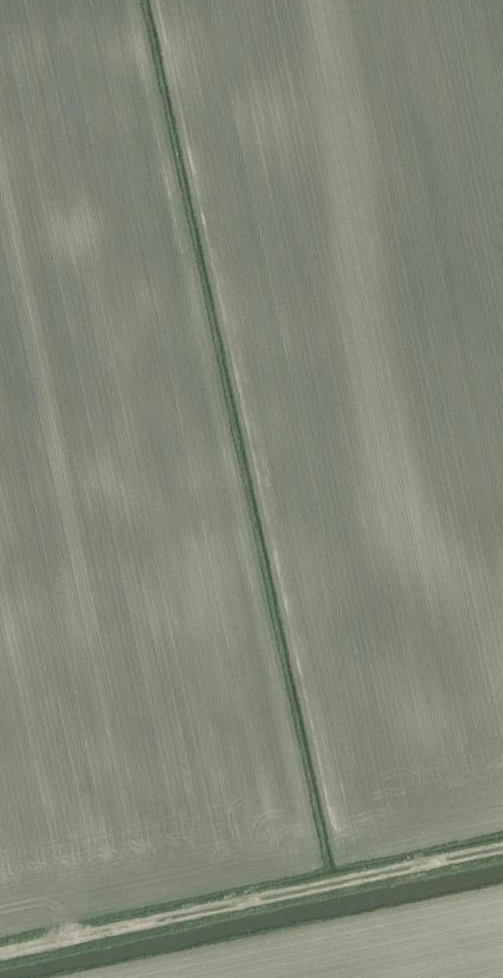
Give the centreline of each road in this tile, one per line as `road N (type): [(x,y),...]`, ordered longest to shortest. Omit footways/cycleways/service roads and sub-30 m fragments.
road 1 (track): [(0,956),(502,850)]

